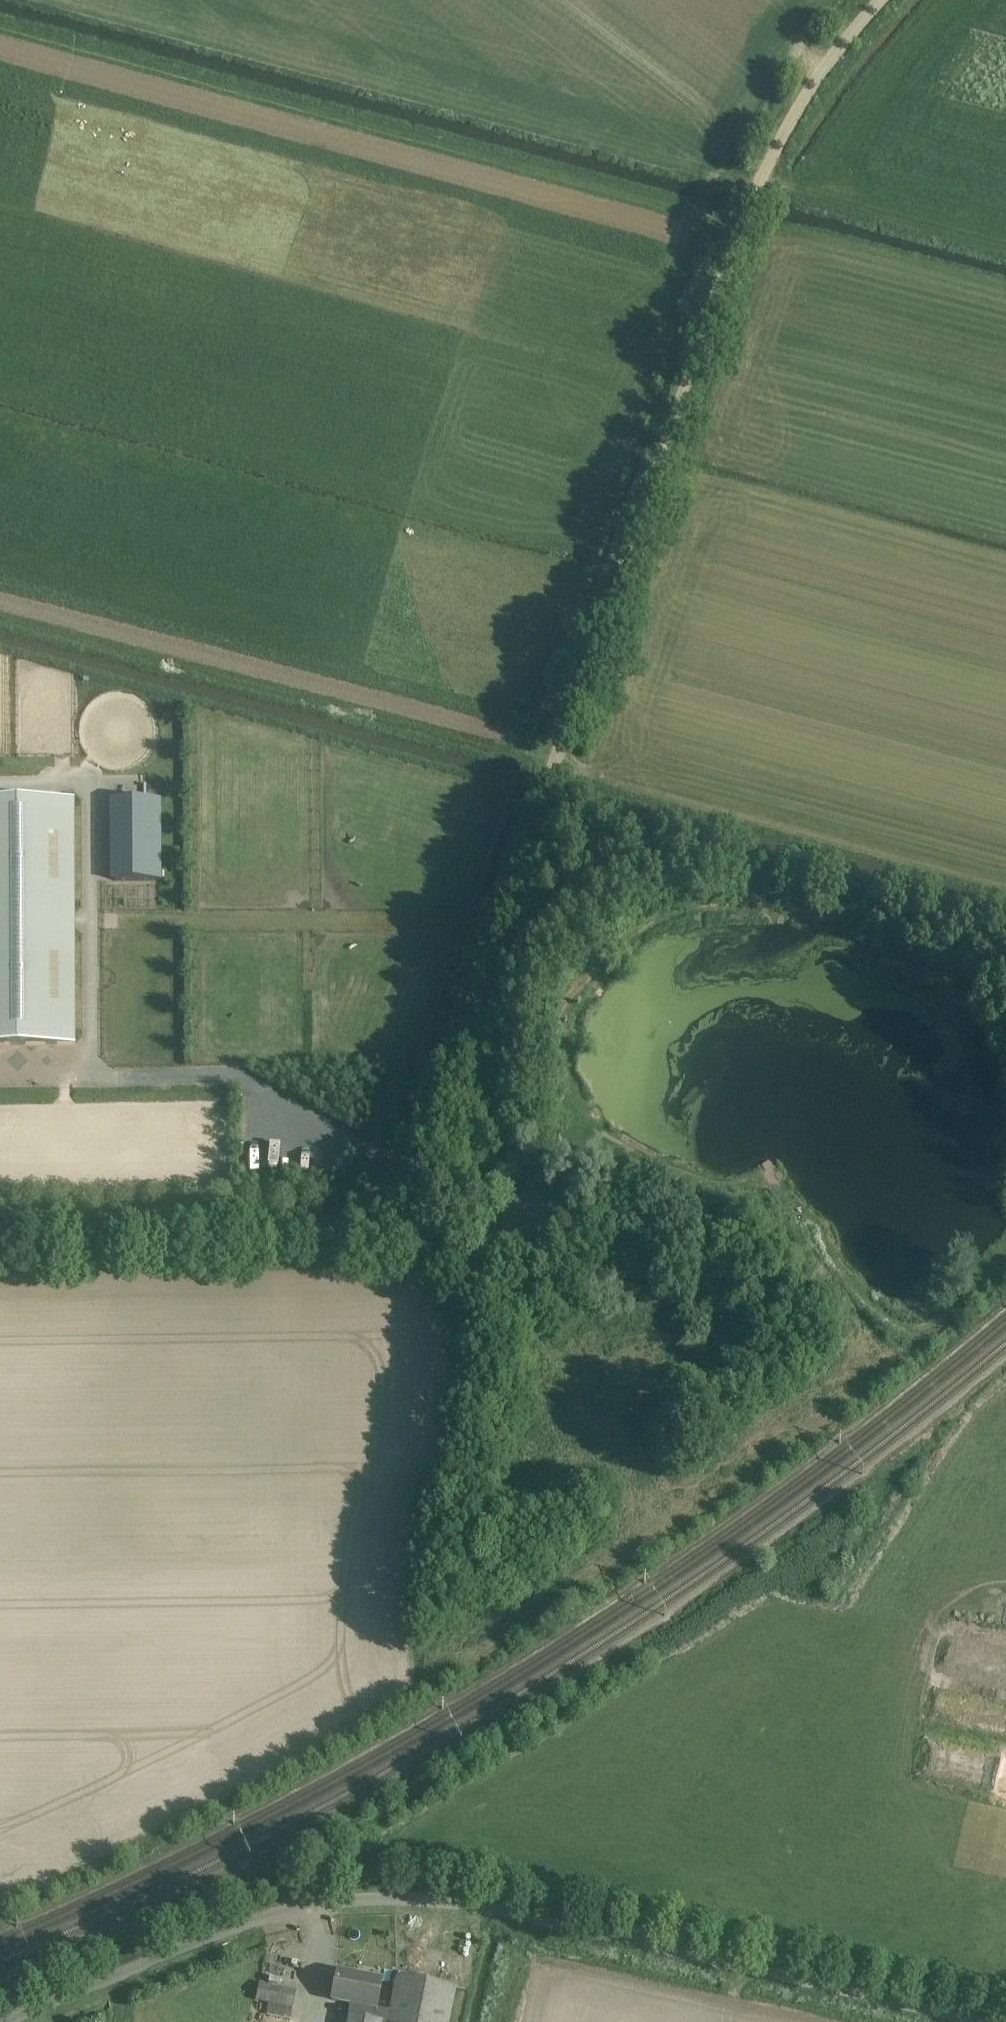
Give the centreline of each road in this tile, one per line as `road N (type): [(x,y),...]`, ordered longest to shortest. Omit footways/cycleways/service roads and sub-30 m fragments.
road 1 (unclassified): [(0,1245),(331,1233),(370,1220),(396,1195),(417,1161),(745,215),(790,120),(877,0)]
road 2 (unclassified): [(0,2021),(312,1897),(420,1893),(1005,2021)]

